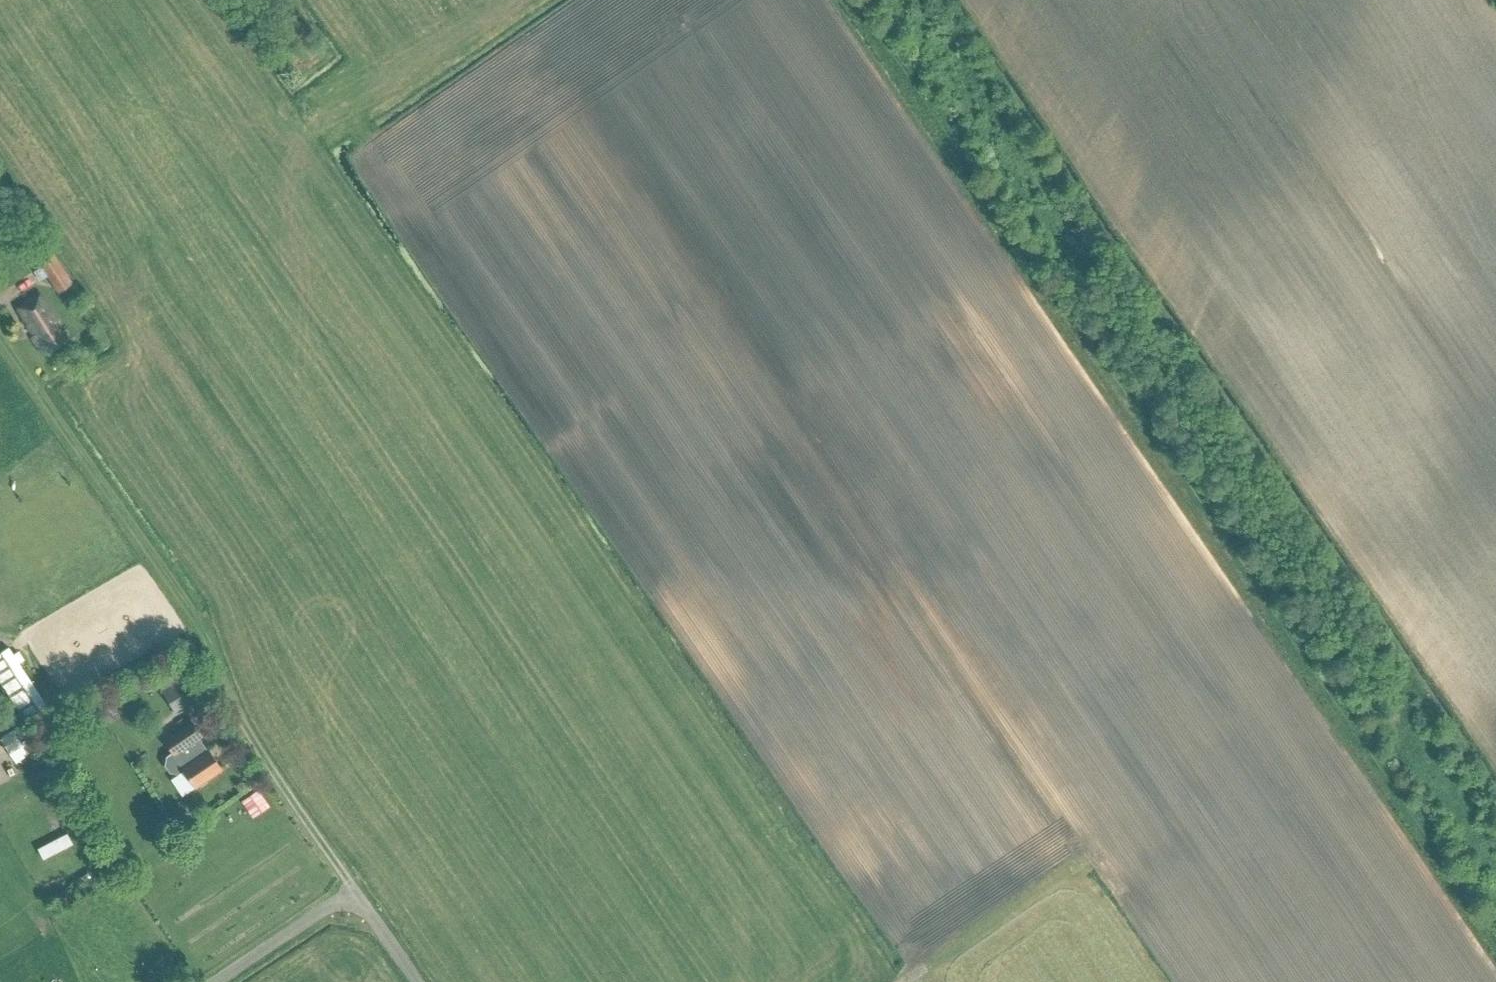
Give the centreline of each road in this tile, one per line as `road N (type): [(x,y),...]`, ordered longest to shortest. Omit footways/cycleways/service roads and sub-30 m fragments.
road 1 (track): [(347,898),(349,880),(210,668),(203,632),(174,579),(0,332)]
road 2 (unclassified): [(419,981),(371,911),(347,898),(210,981)]

